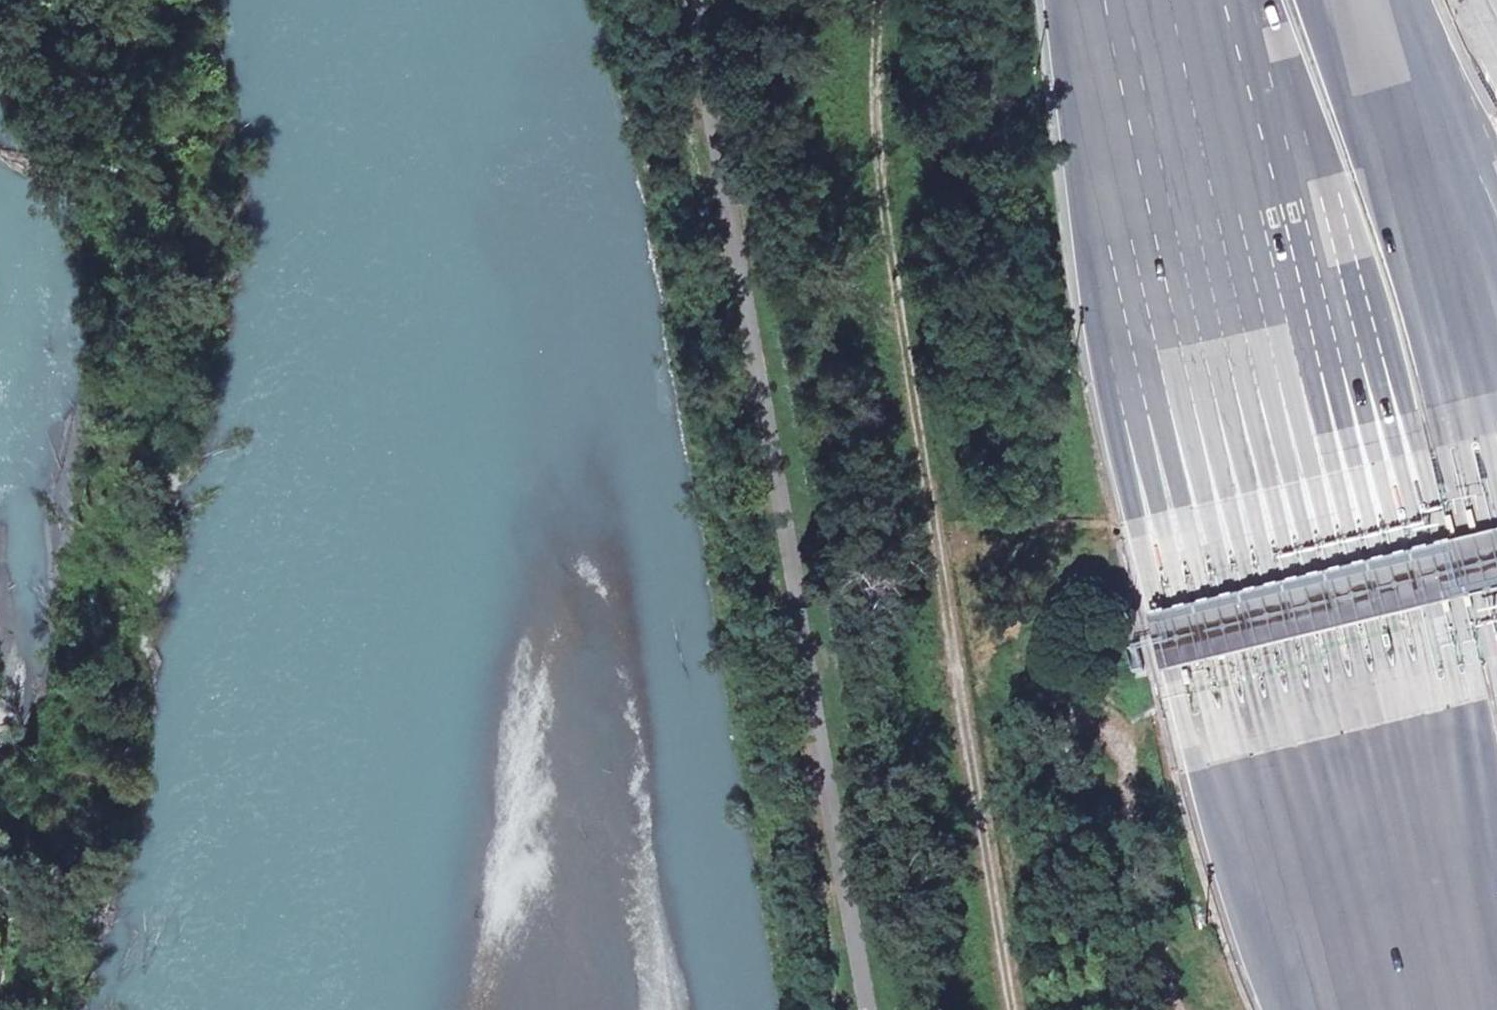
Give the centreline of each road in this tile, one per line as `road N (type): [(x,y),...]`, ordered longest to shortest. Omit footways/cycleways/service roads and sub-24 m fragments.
road 1 (motorway): [(1154,0),(1400,1009)]
road 2 (motorway): [(1496,369),(1365,0)]

